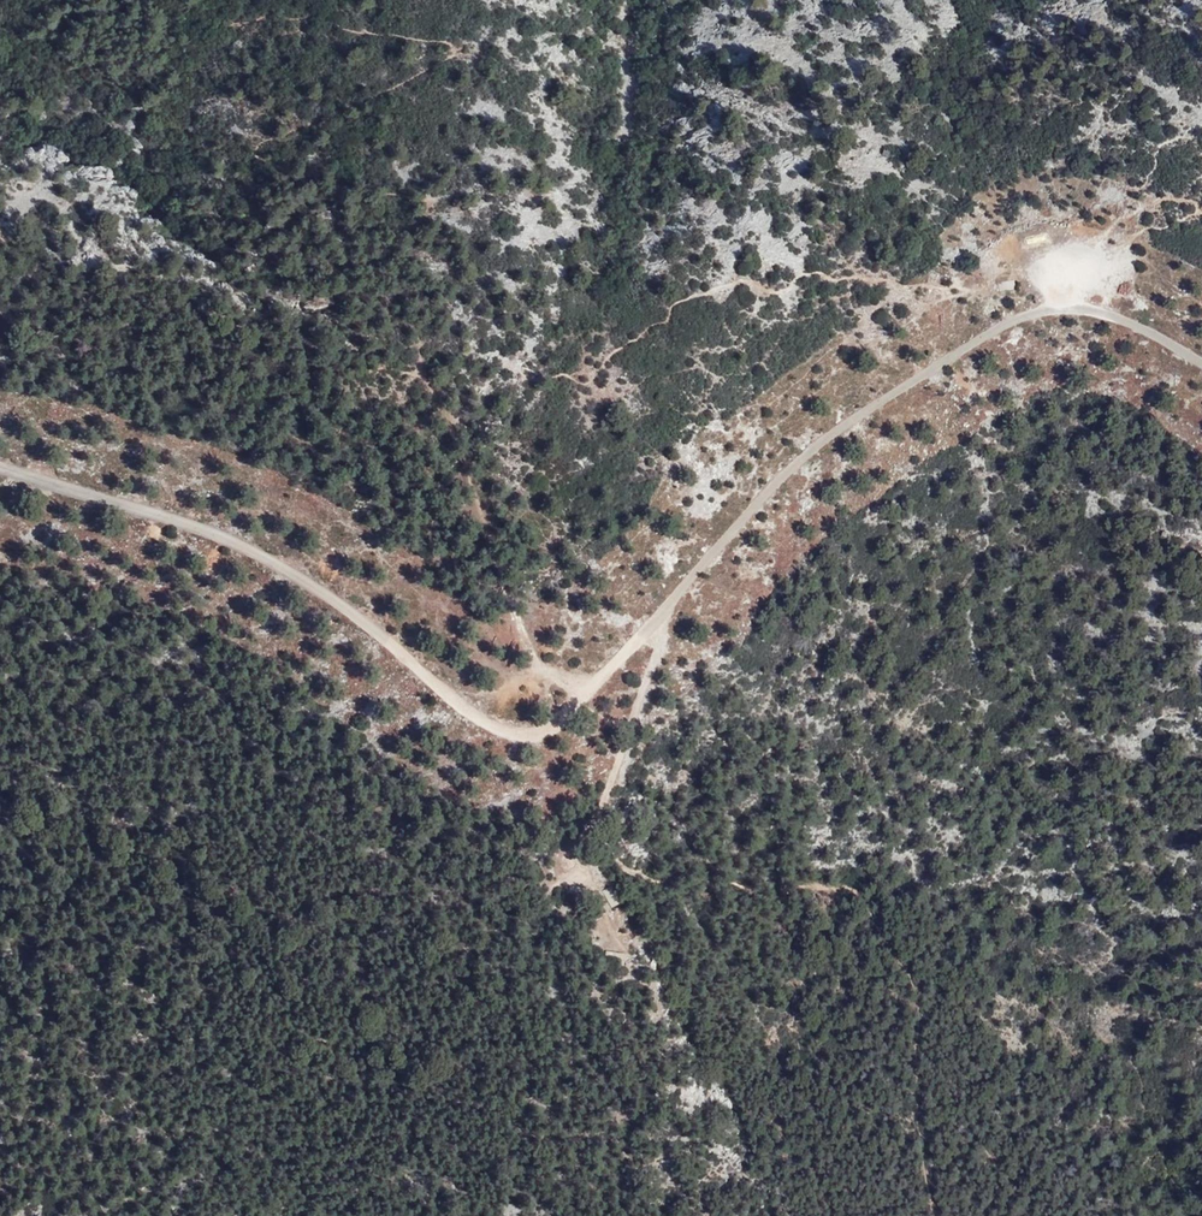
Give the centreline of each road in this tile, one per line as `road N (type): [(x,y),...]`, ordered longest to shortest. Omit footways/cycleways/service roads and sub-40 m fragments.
road 1 (unclassified): [(1201,363),(1130,322),(1065,308),(1031,314),(976,342),(801,460),(553,728),(526,735),(496,728),(340,602),(271,559),(211,531),(0,467)]
road 2 (track): [(675,594),(621,762),(589,831),(563,848),(579,877)]

